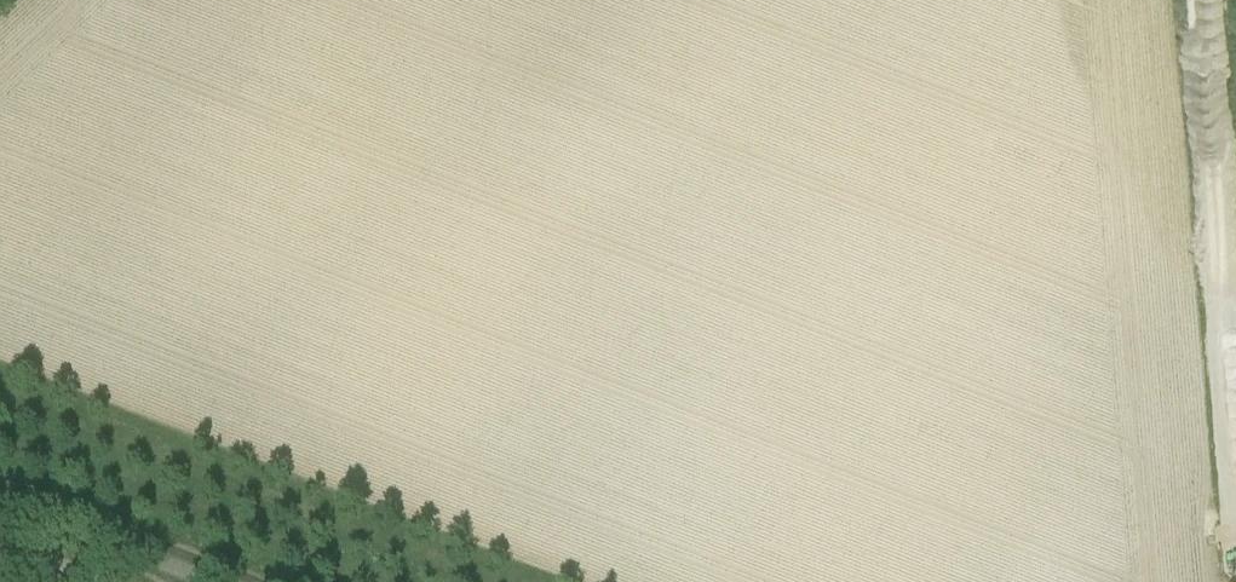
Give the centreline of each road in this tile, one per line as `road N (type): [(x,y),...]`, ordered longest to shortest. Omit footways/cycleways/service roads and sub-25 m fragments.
road 1 (unclassified): [(1235,524),(1198,0)]

